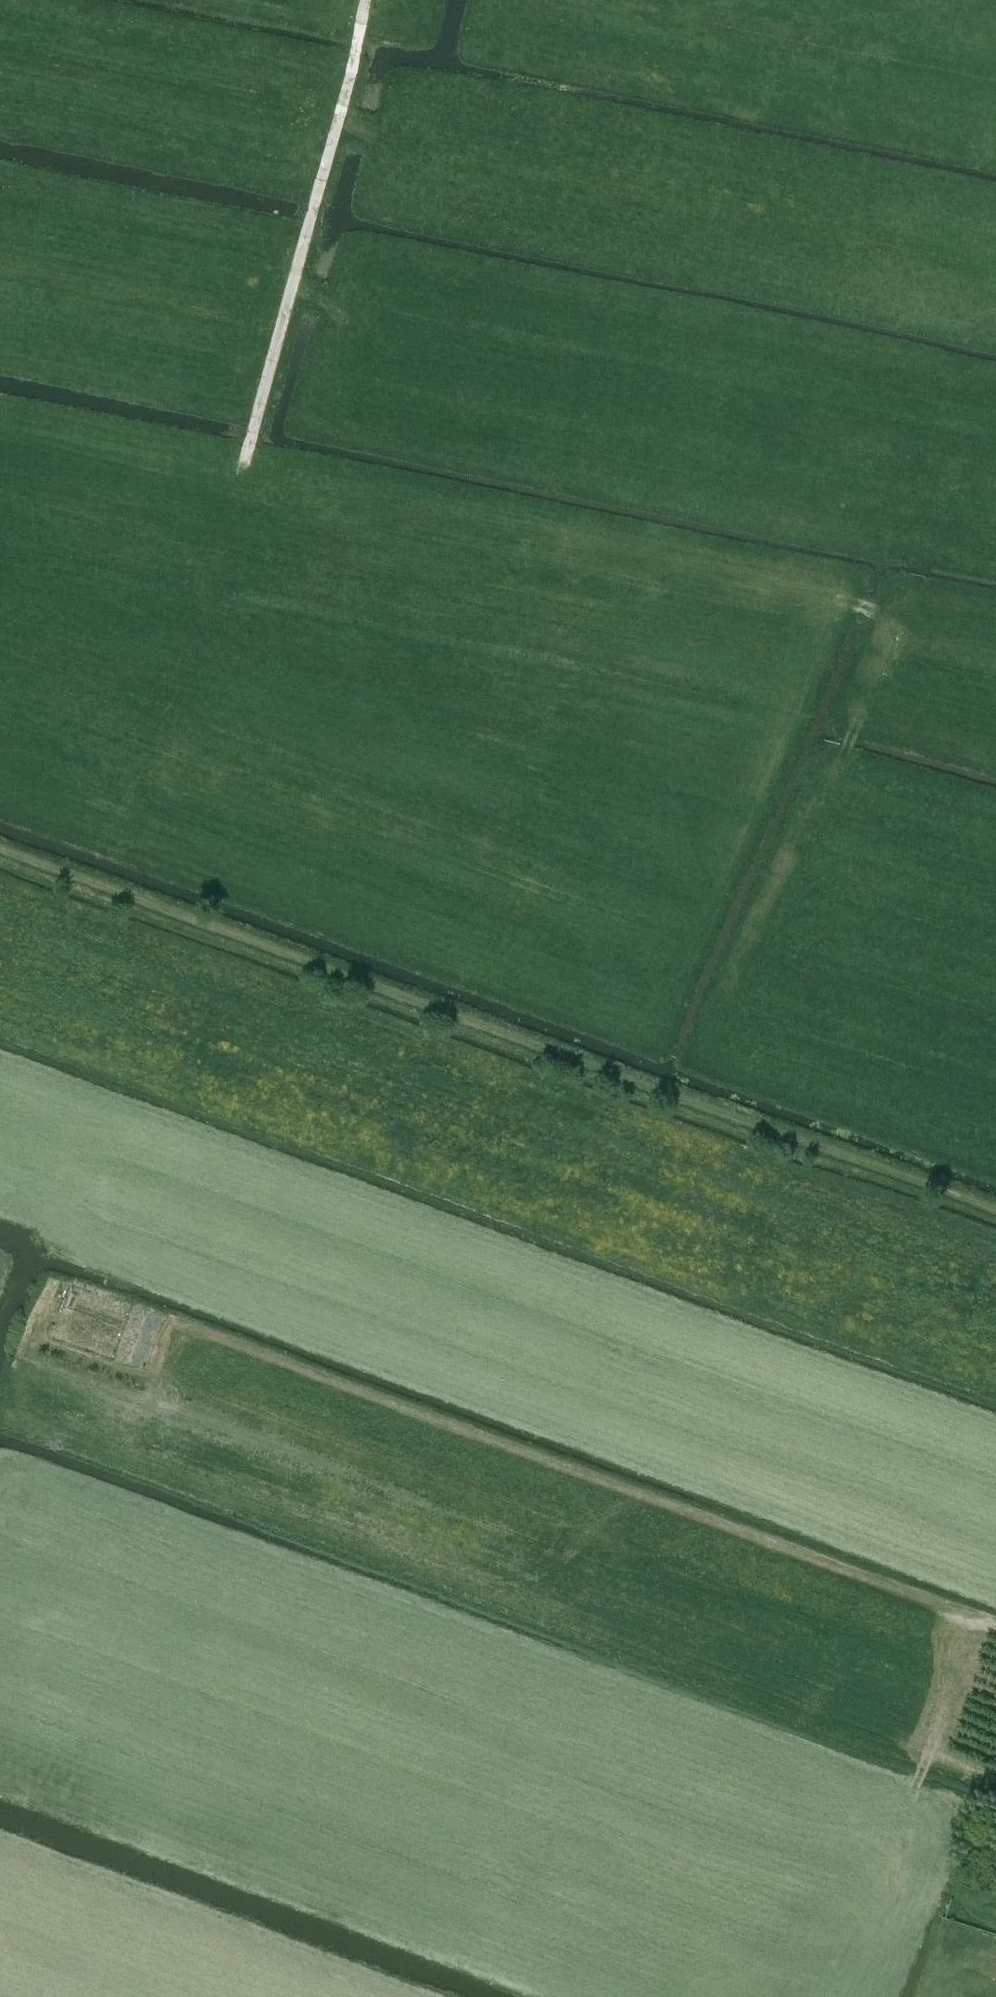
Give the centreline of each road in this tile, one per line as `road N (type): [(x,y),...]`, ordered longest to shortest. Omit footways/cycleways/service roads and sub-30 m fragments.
road 1 (track): [(888,1996),(934,1882),(995,1908)]

